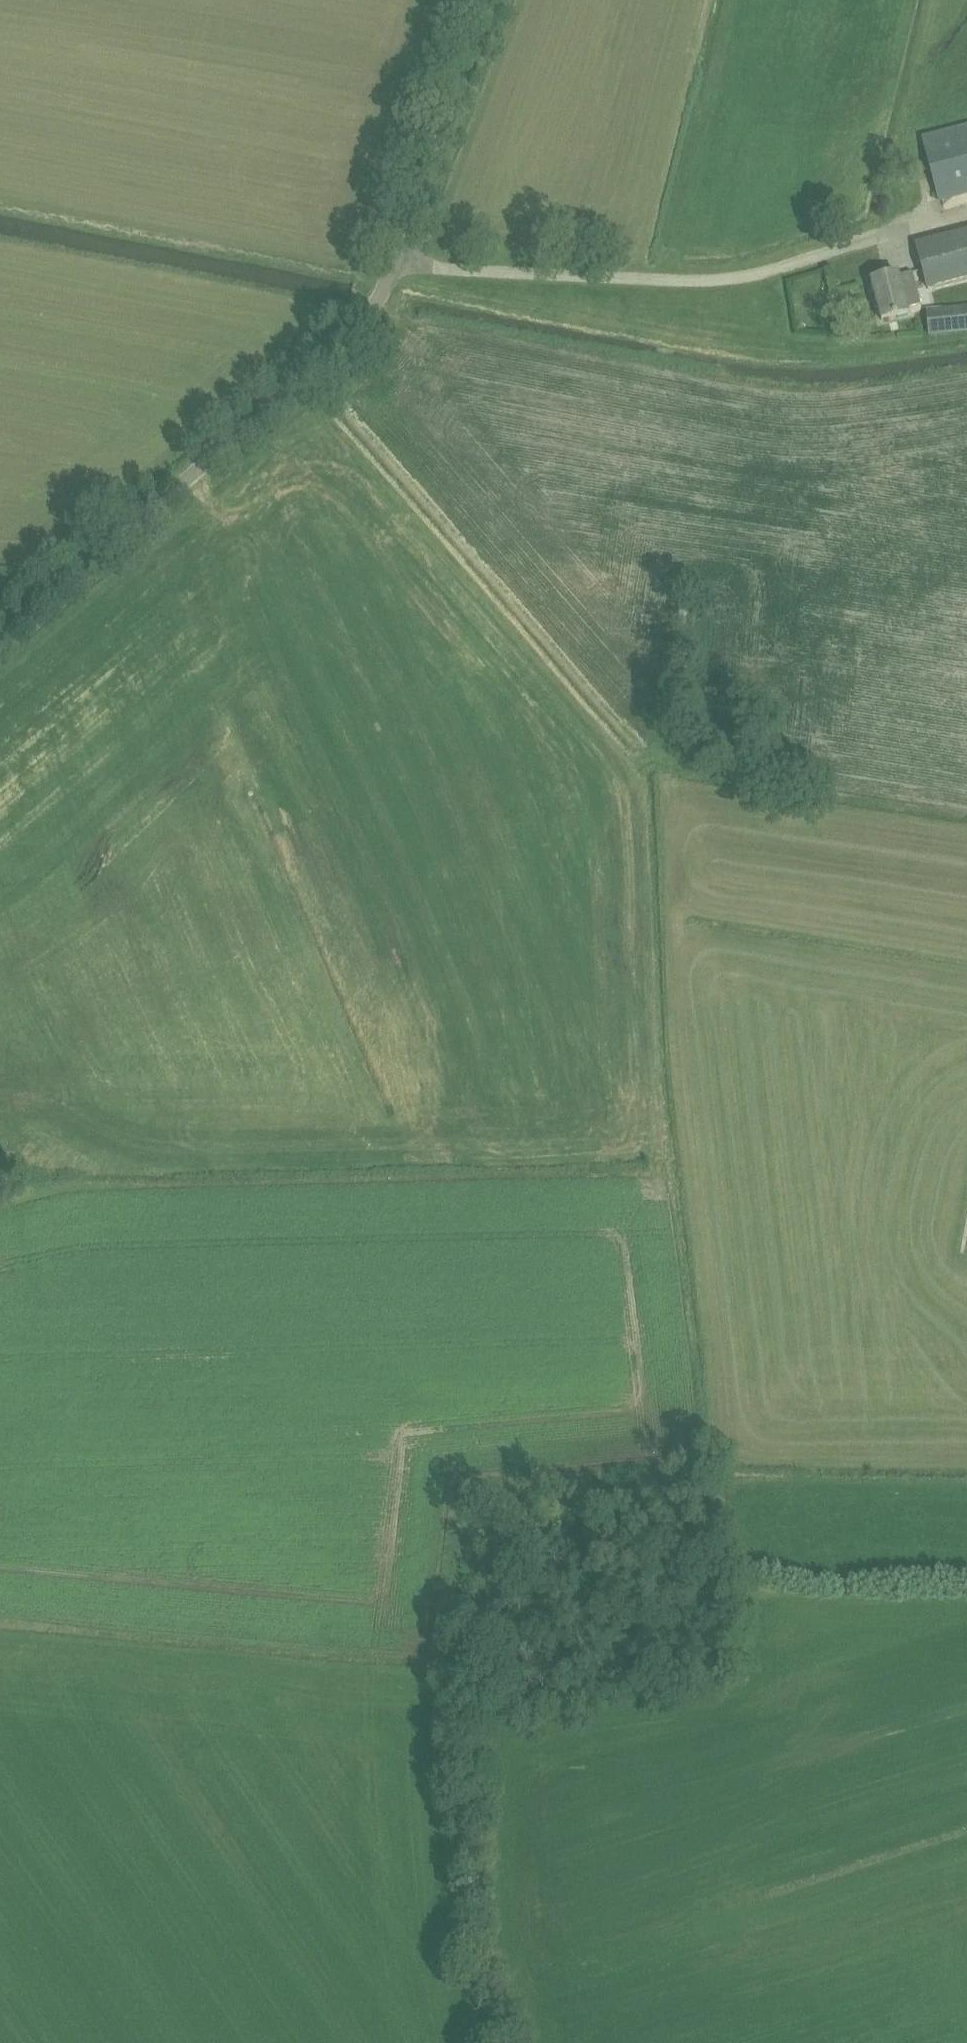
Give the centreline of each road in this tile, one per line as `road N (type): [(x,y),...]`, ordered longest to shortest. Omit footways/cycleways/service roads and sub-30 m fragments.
road 1 (unclassified): [(0,629),(353,323),(393,255),(487,0)]

